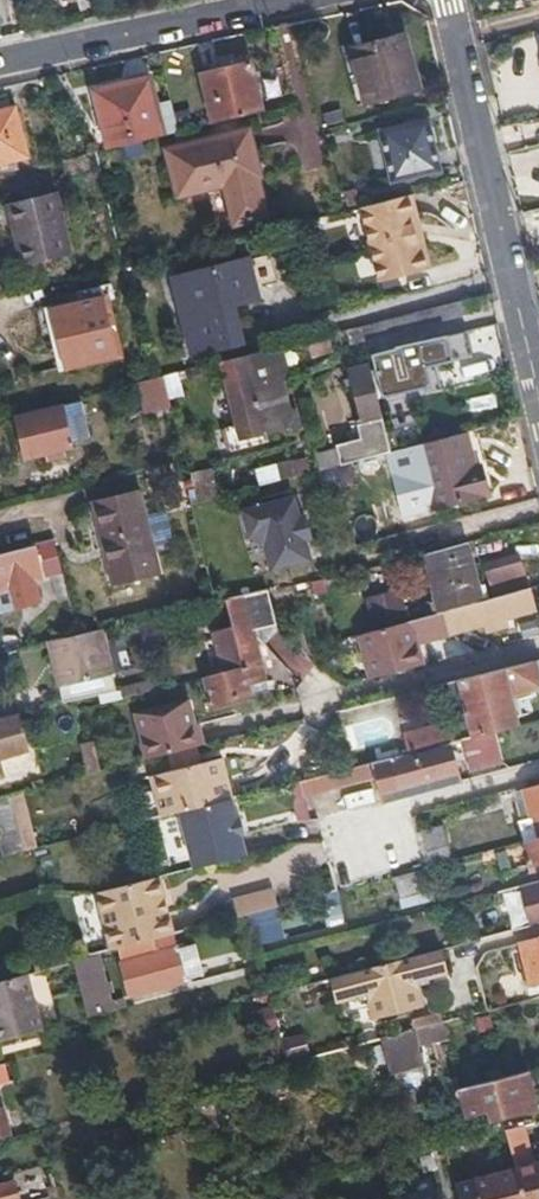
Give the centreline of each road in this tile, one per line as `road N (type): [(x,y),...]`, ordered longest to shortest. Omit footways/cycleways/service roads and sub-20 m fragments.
road 1 (residential): [(447,0),(538,401)]
road 2 (residential): [(0,64),(298,0)]

